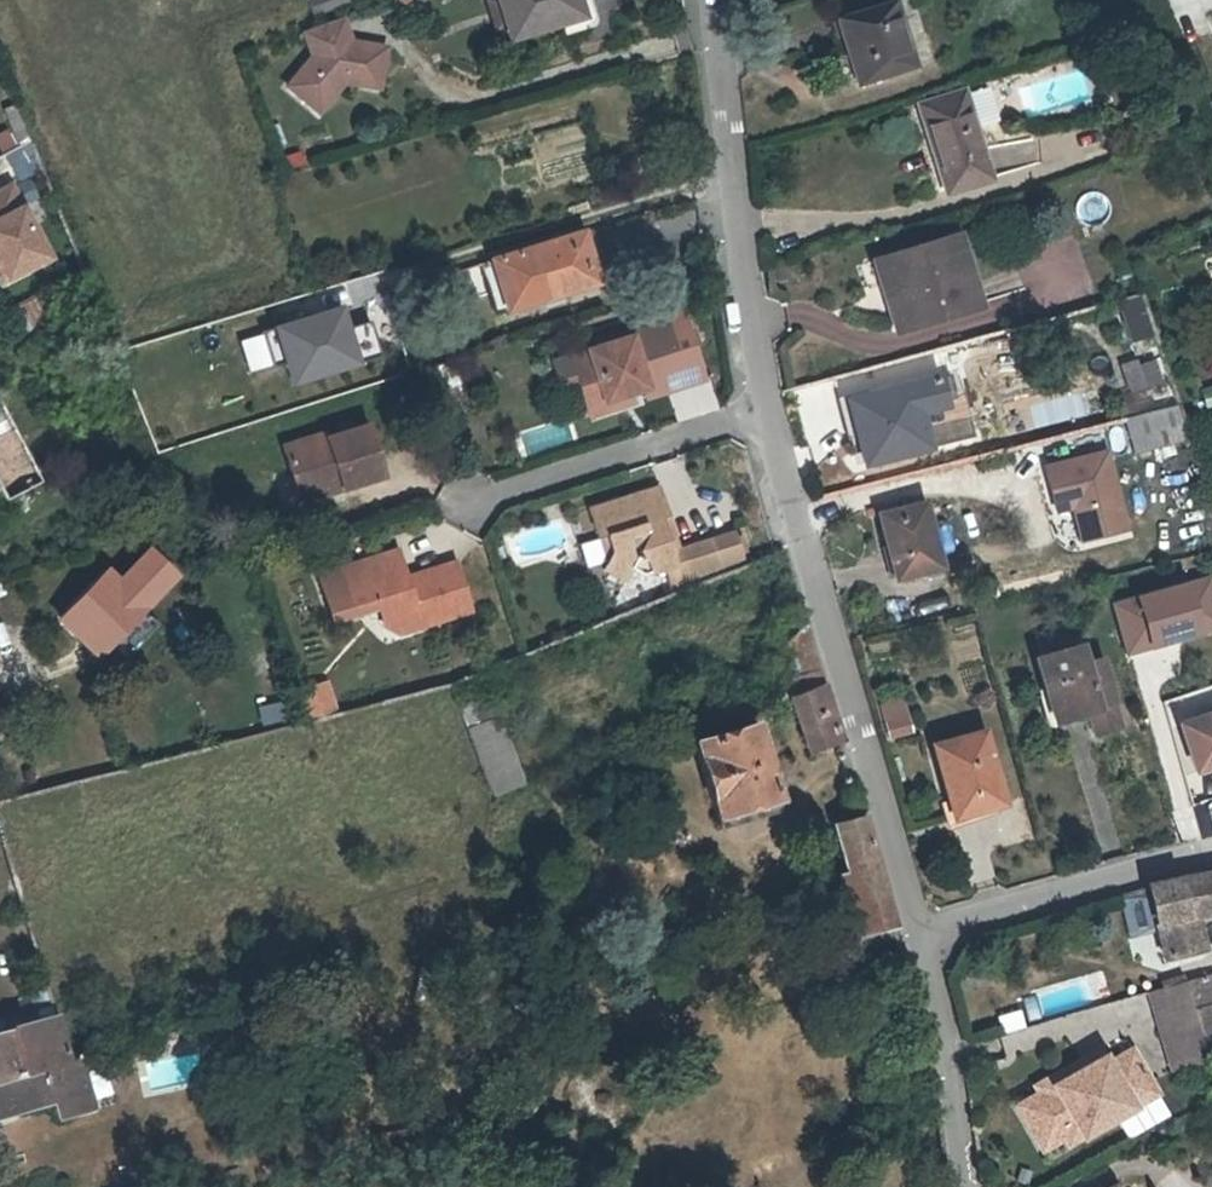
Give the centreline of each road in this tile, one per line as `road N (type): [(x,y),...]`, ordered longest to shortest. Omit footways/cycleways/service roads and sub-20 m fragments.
road 1 (residential): [(915,935),(903,872),(765,407)]
road 2 (residential): [(765,407),(707,0)]
road 3 (residential): [(469,497),(765,407)]
road 4 (residential): [(915,935),(1211,860)]
road 5 (residential): [(915,935),(948,1073),(965,1186)]

